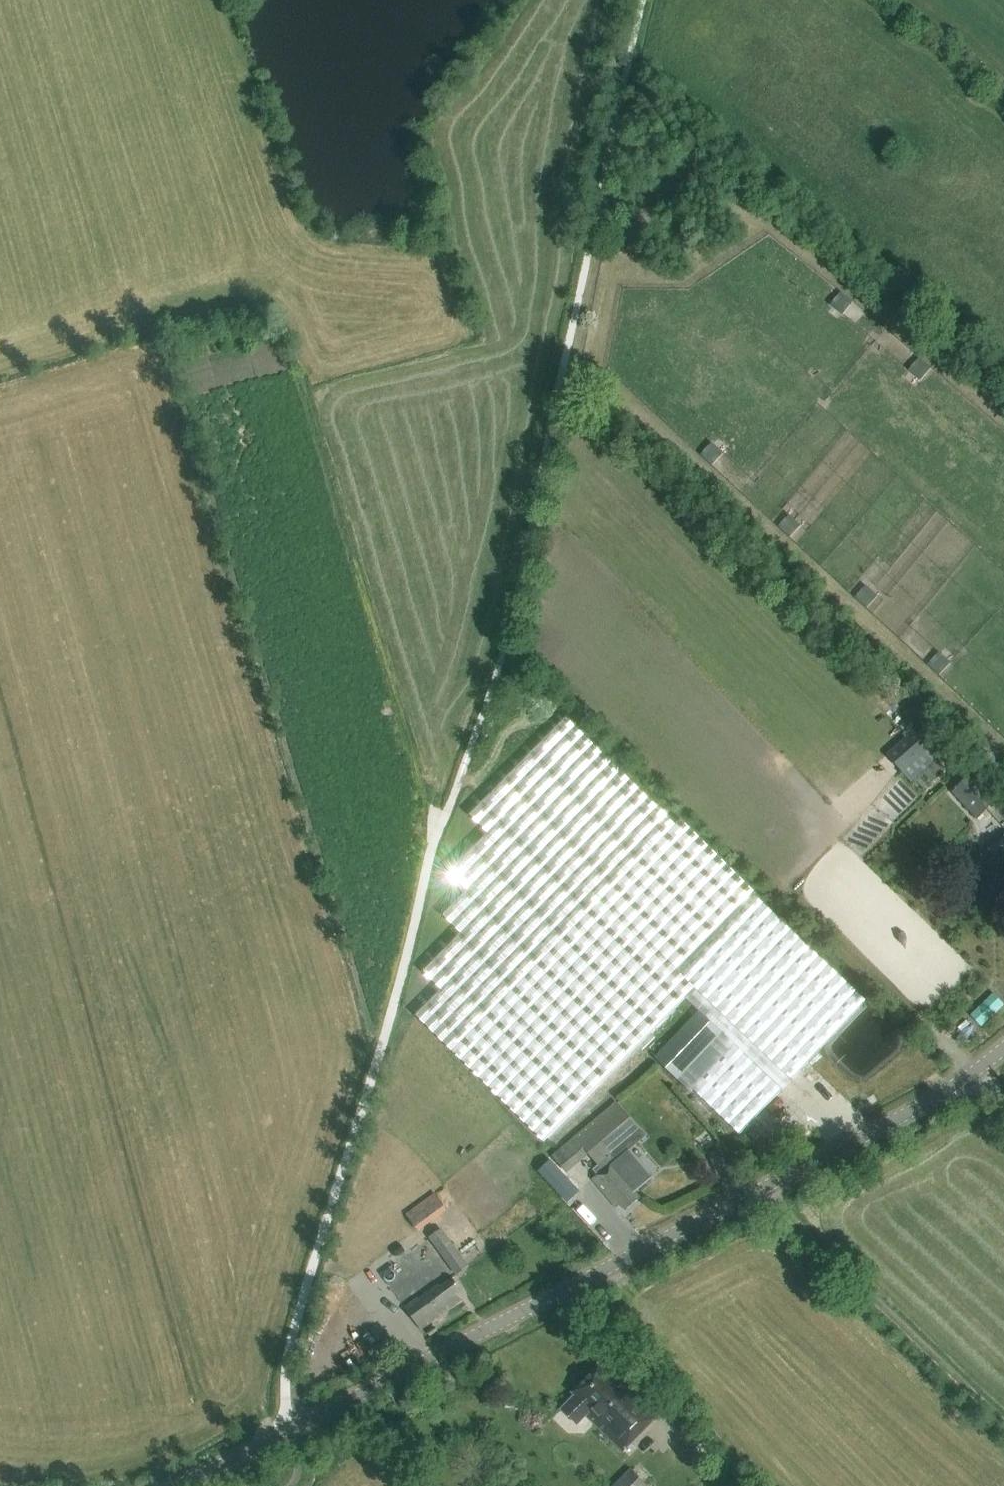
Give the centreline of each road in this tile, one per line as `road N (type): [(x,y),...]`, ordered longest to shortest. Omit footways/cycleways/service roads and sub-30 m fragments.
road 1 (tertiary): [(179,1485),(905,1116),(1003,1047)]

